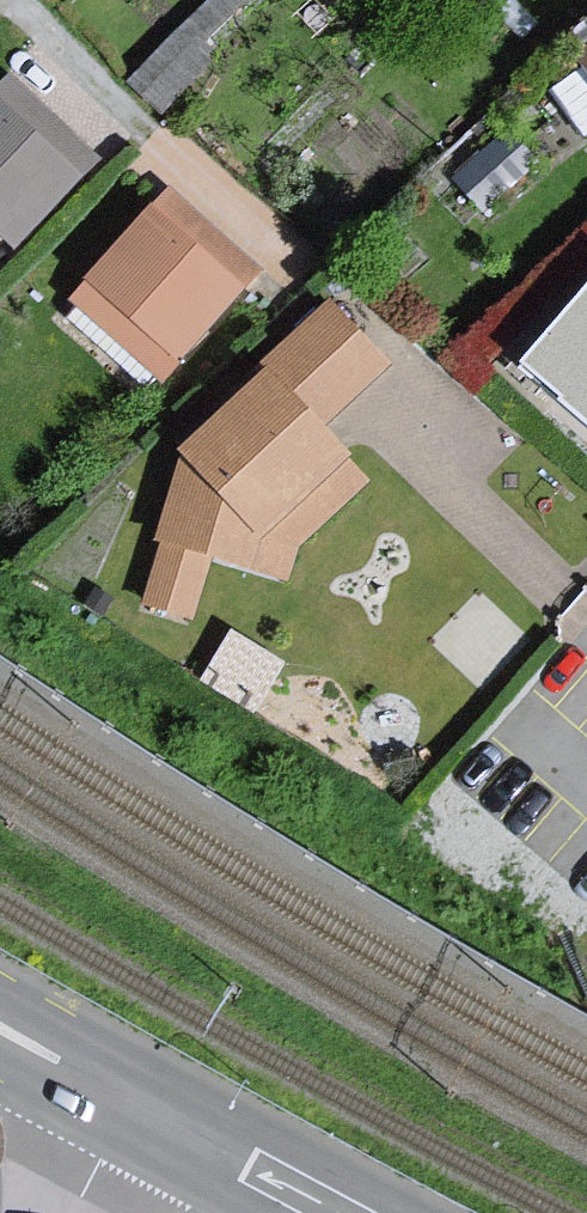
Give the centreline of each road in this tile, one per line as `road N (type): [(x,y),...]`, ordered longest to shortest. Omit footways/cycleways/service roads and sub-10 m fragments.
road 1 (primary): [(133,1102),(344,1212)]
road 2 (primary): [(110,1089),(0,1017)]
road 3 (residential): [(133,1102),(75,1212)]

